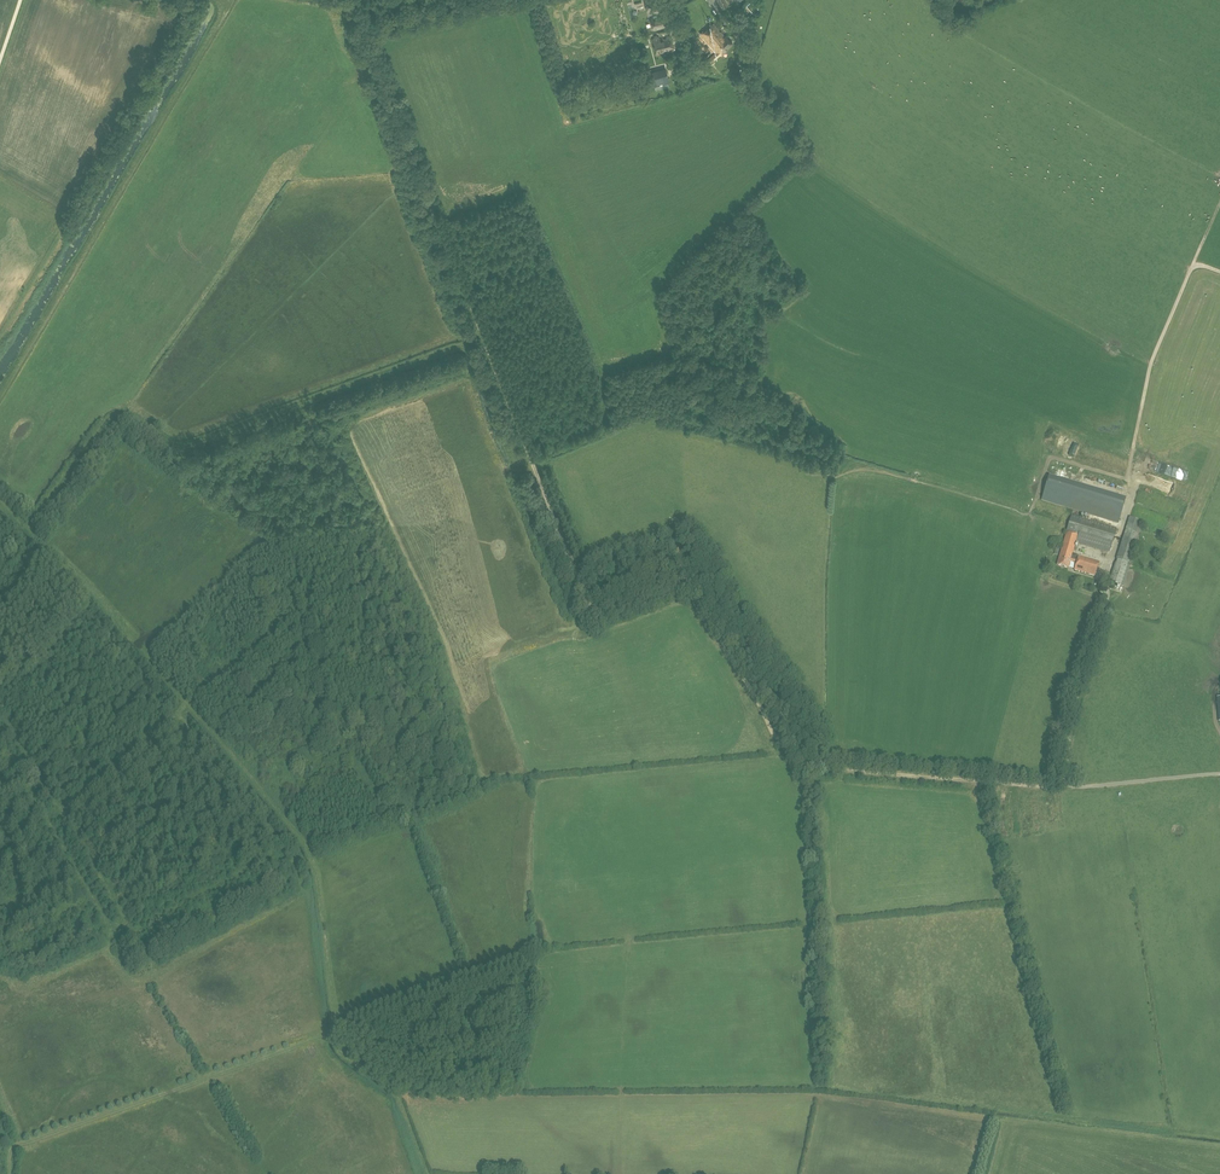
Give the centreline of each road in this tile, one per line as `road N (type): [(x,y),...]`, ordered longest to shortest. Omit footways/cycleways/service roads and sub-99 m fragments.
road 1 (track): [(530,458),(587,600),(601,604),(695,570),(709,572),(801,712),(818,723),(818,765),(1064,788)]
road 2 (track): [(358,0),(369,49),(482,336)]
road 3 (track): [(482,336),(530,458)]

